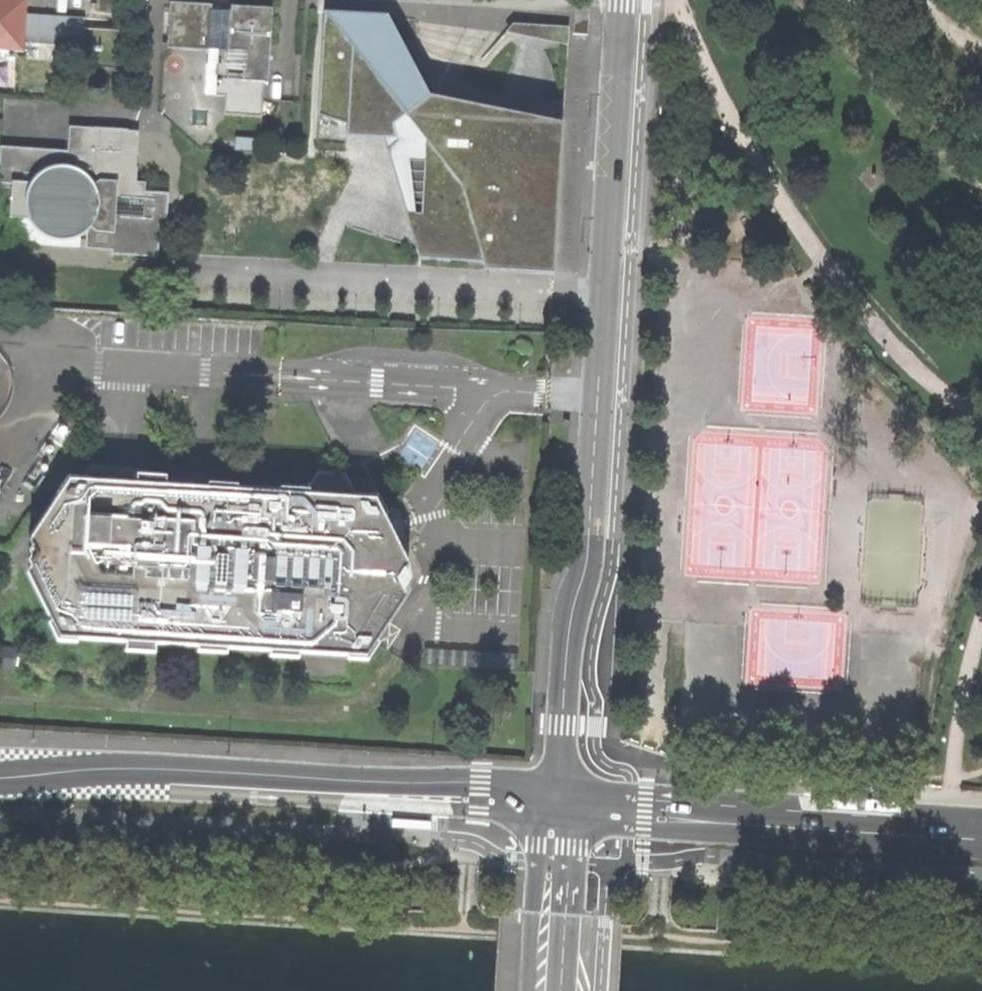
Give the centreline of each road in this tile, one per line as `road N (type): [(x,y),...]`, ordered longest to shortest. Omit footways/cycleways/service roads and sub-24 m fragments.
road 1 (tertiary): [(624,0),(587,557),(571,635),(570,804)]
road 2 (secondary): [(0,773),(144,774),(570,804)]
road 3 (secondary): [(570,804),(981,842)]
road 4 (tertiary): [(570,804),(562,990)]

